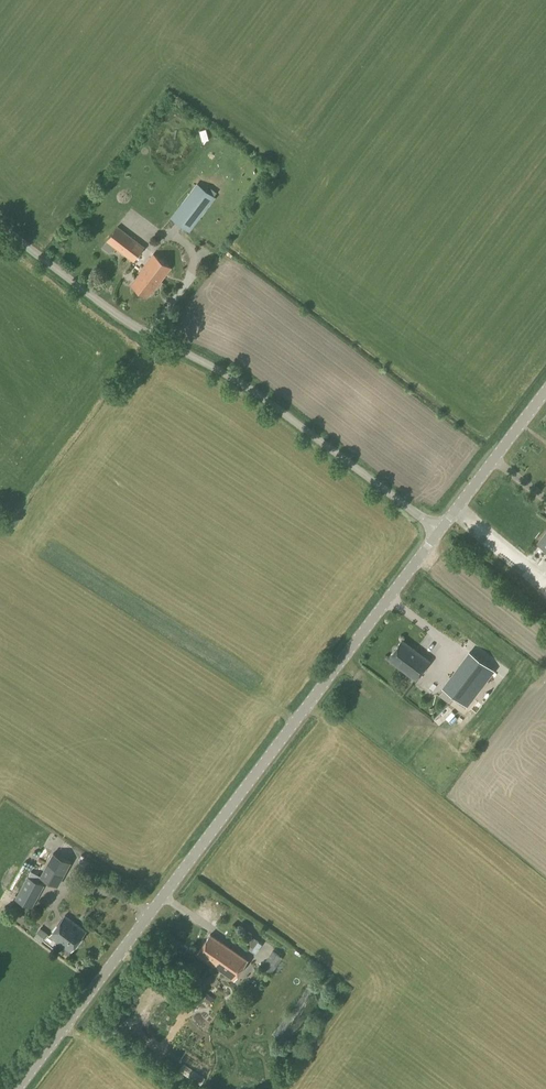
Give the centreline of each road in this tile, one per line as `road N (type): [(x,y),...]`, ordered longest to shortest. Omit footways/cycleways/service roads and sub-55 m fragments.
road 1 (unclassified): [(21,1088),(439,539)]
road 2 (unclassified): [(439,539),(237,386),(117,321),(0,224)]
road 3 (unclassified): [(439,539),(545,396)]

